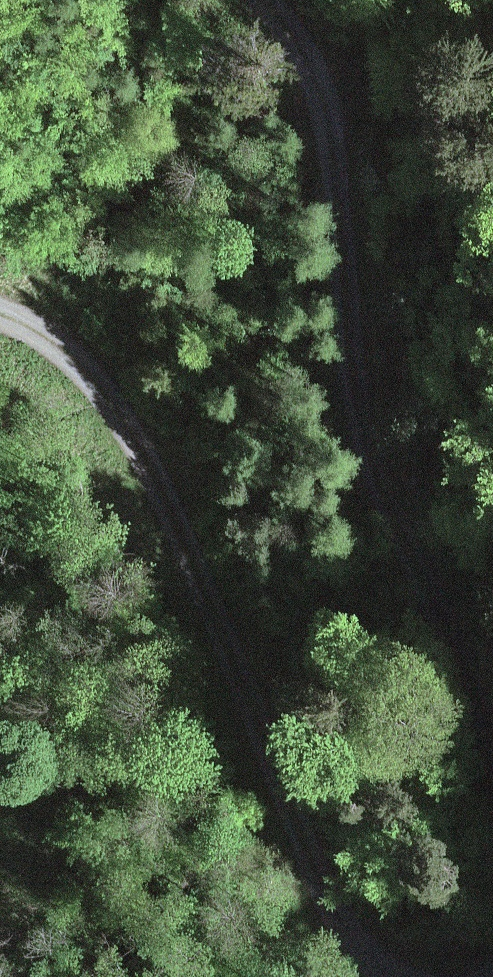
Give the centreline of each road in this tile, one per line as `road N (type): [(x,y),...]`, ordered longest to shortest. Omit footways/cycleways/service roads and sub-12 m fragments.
road 1 (track): [(0,301),(77,345),(130,412),(251,675),(320,854),(371,932),(430,976)]
road 2 (track): [(492,712),(426,557),(368,378),(341,100),(285,0)]

